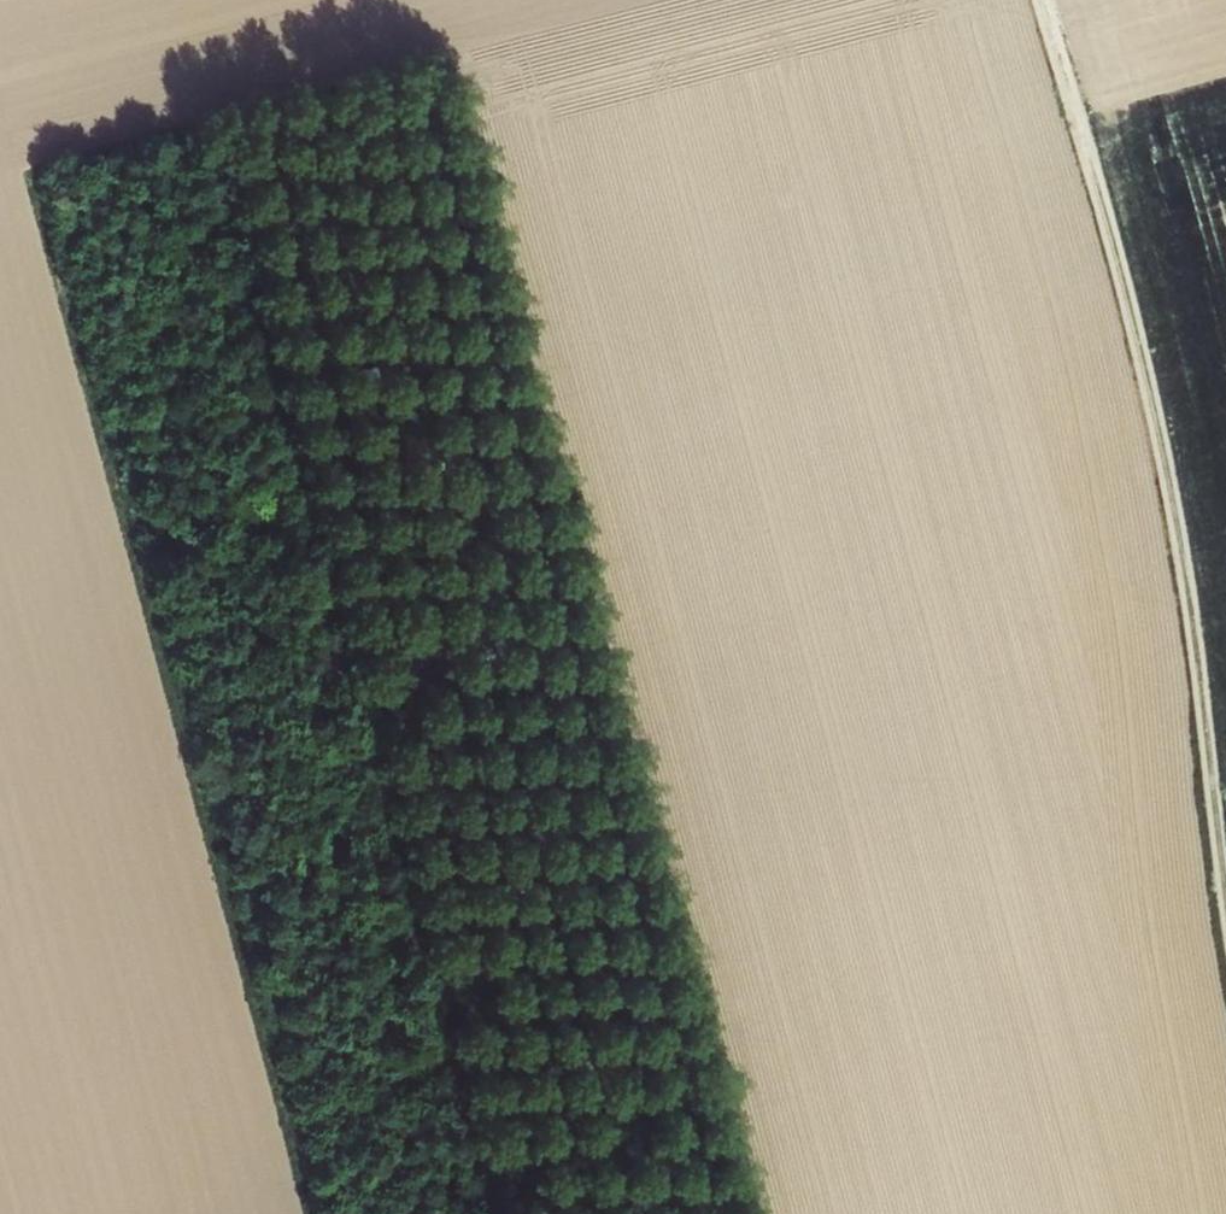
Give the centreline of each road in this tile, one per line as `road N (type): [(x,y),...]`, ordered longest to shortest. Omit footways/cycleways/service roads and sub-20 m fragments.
road 1 (track): [(1040,0),(1154,408),(1190,606),(1225,896)]

